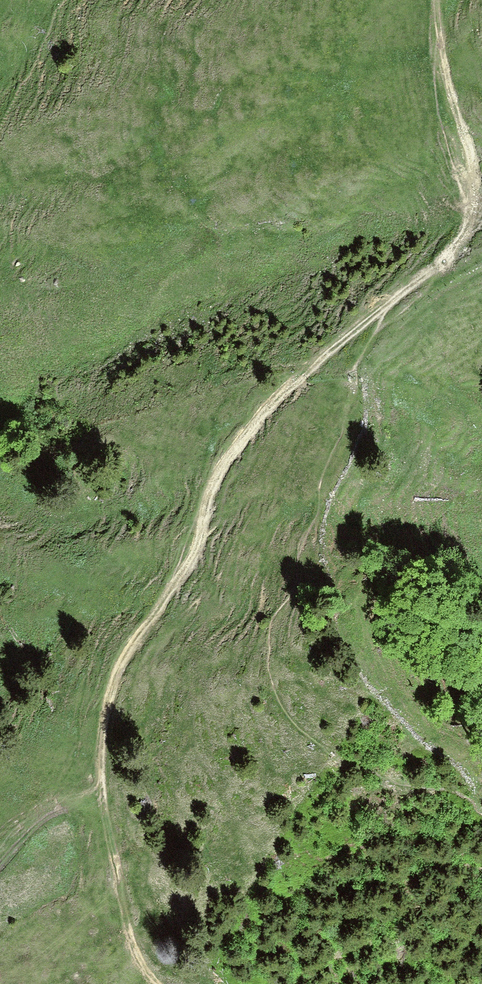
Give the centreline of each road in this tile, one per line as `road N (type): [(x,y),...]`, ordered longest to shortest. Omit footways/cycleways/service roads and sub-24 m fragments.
road 1 (track): [(376,317),(286,391),(212,482),(189,566),(129,648),(102,712),(101,772)]
road 2 (track): [(376,317),(461,233),(475,201),(439,0)]
road 3 (track): [(101,772),(128,923),(163,983)]
road 4 (track): [(101,772),(0,842)]

